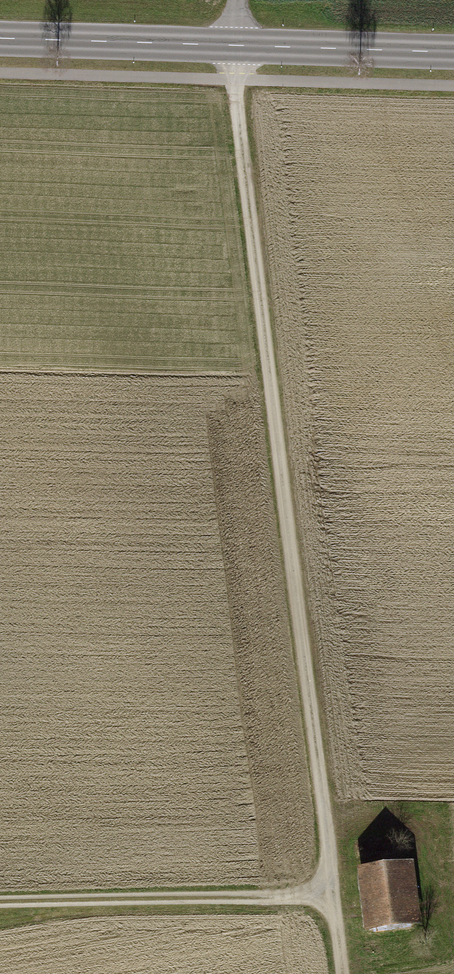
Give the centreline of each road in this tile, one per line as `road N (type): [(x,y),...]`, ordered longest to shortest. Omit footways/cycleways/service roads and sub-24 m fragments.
road 1 (track): [(343,973),(230,52),(234,0)]
road 2 (tertiary): [(453,59),(0,45)]
road 3 (track): [(0,907),(333,899)]

